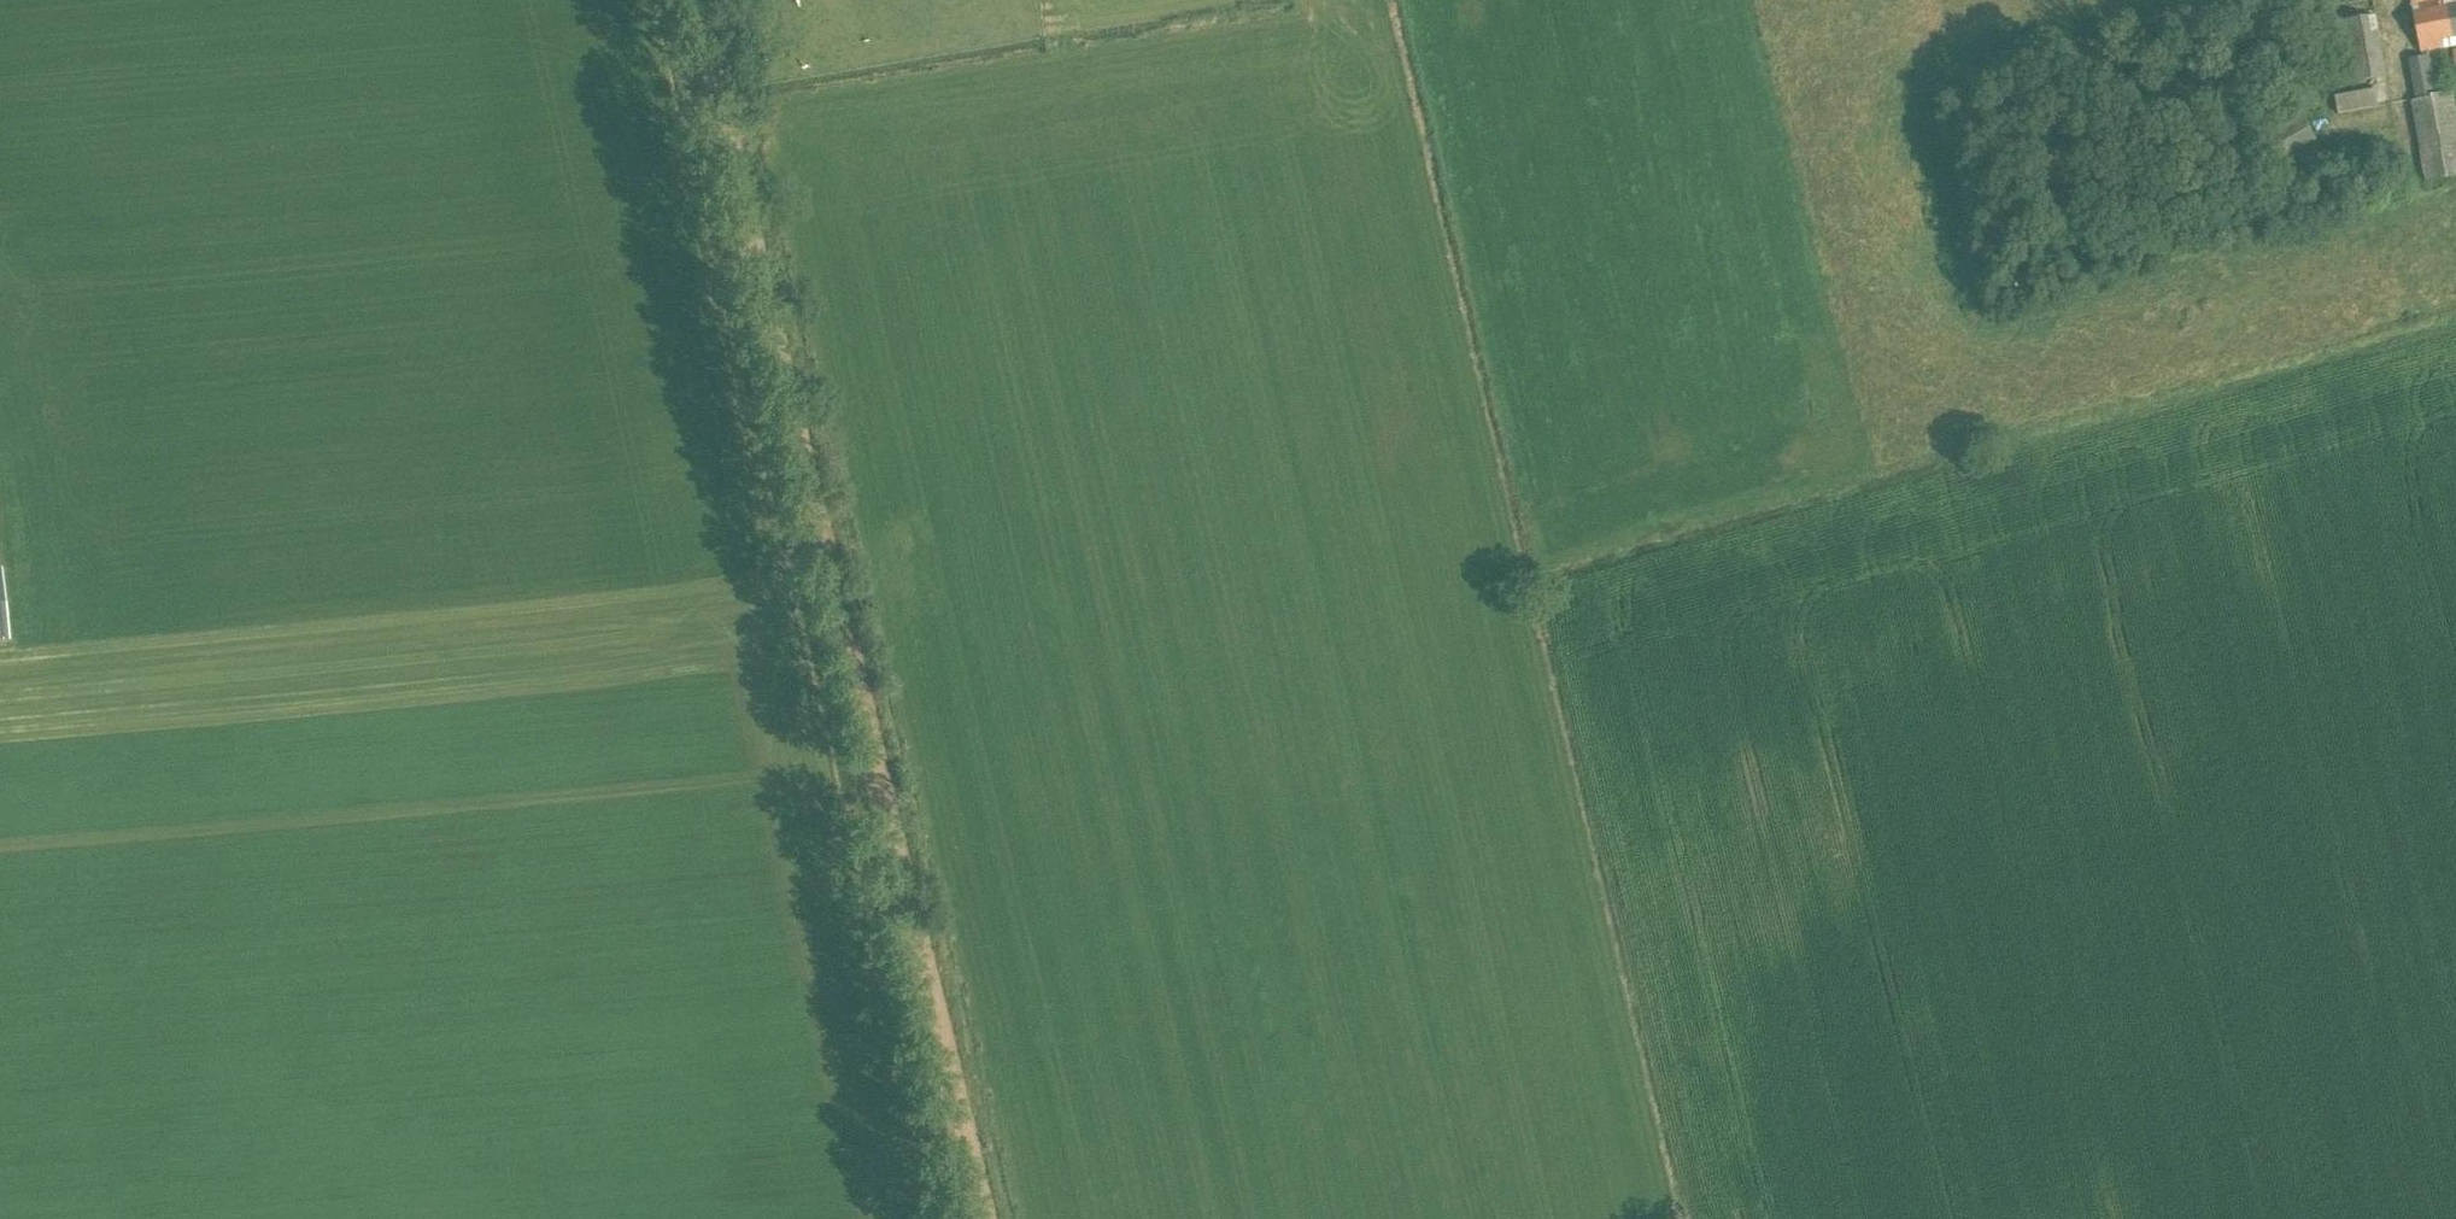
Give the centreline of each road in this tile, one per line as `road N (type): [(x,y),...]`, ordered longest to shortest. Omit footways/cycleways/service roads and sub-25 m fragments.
road 1 (track): [(692,0),(984,1218)]

